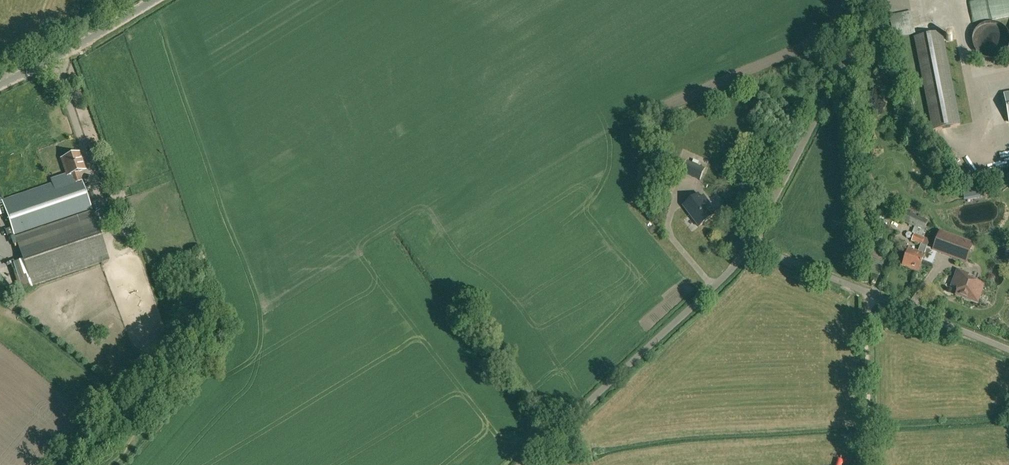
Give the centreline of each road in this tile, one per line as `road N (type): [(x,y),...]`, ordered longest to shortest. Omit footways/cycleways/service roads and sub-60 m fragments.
road 1 (unclassified): [(519,464),(750,246)]
road 2 (unclassified): [(1008,351),(750,246)]
road 3 (unclassified): [(750,246),(849,54),(861,0)]
road 4 (unclassified): [(0,85),(154,0)]

